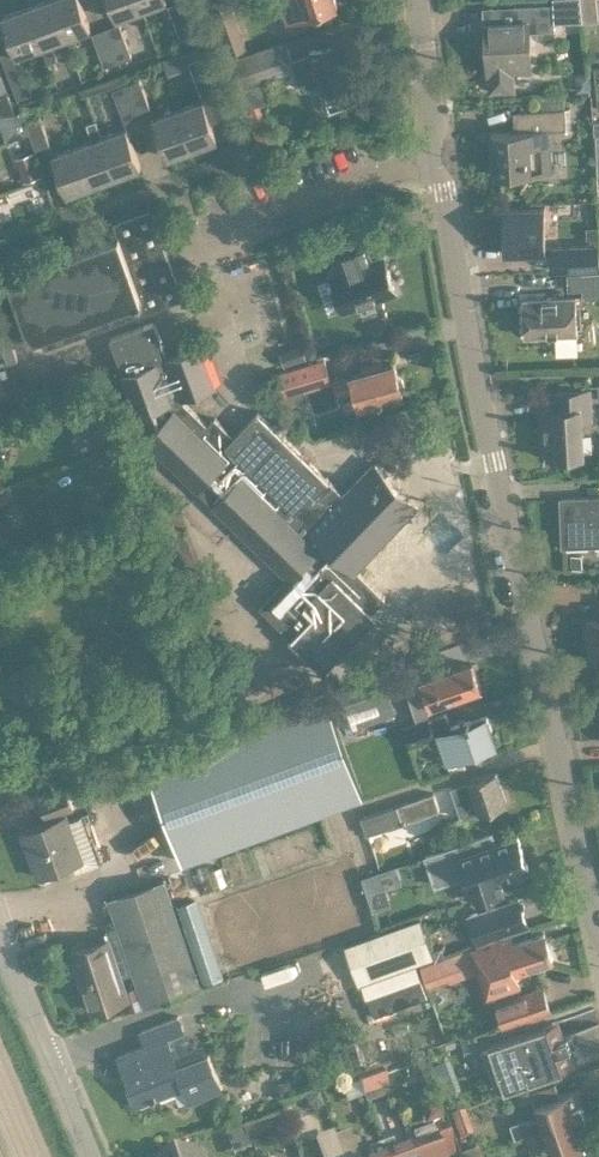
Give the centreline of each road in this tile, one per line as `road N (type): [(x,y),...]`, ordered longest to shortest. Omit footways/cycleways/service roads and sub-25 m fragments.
road 1 (residential): [(598,928),(515,565),(442,155)]
road 2 (residential): [(196,236),(442,155)]
road 3 (unclassified): [(90,1156),(0,950)]
road 4 (residential): [(442,155),(420,0)]

